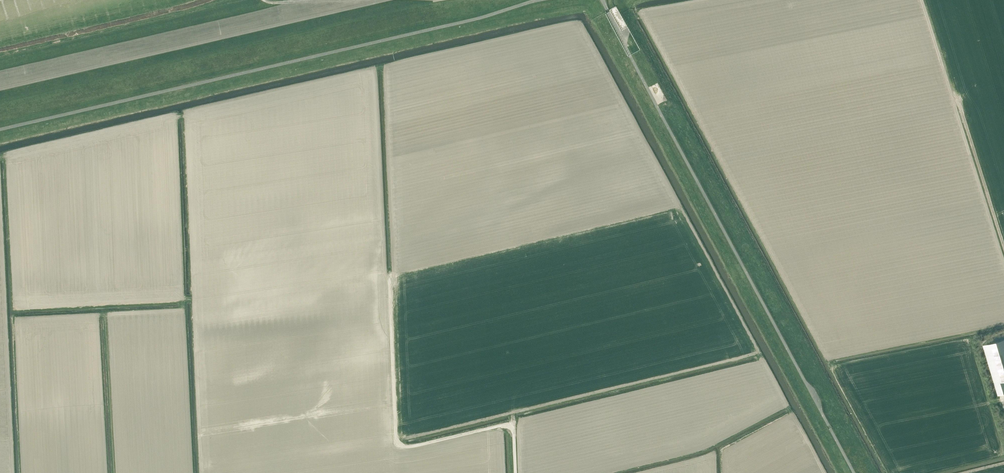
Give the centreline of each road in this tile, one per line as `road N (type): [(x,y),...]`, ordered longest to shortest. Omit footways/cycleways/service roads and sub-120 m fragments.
road 1 (unclassified): [(0,129),(539,0)]
road 2 (track): [(515,472),(513,434),(504,424),(413,447),(398,442),(389,282)]
road 3 (track): [(1003,247),(957,97)]

